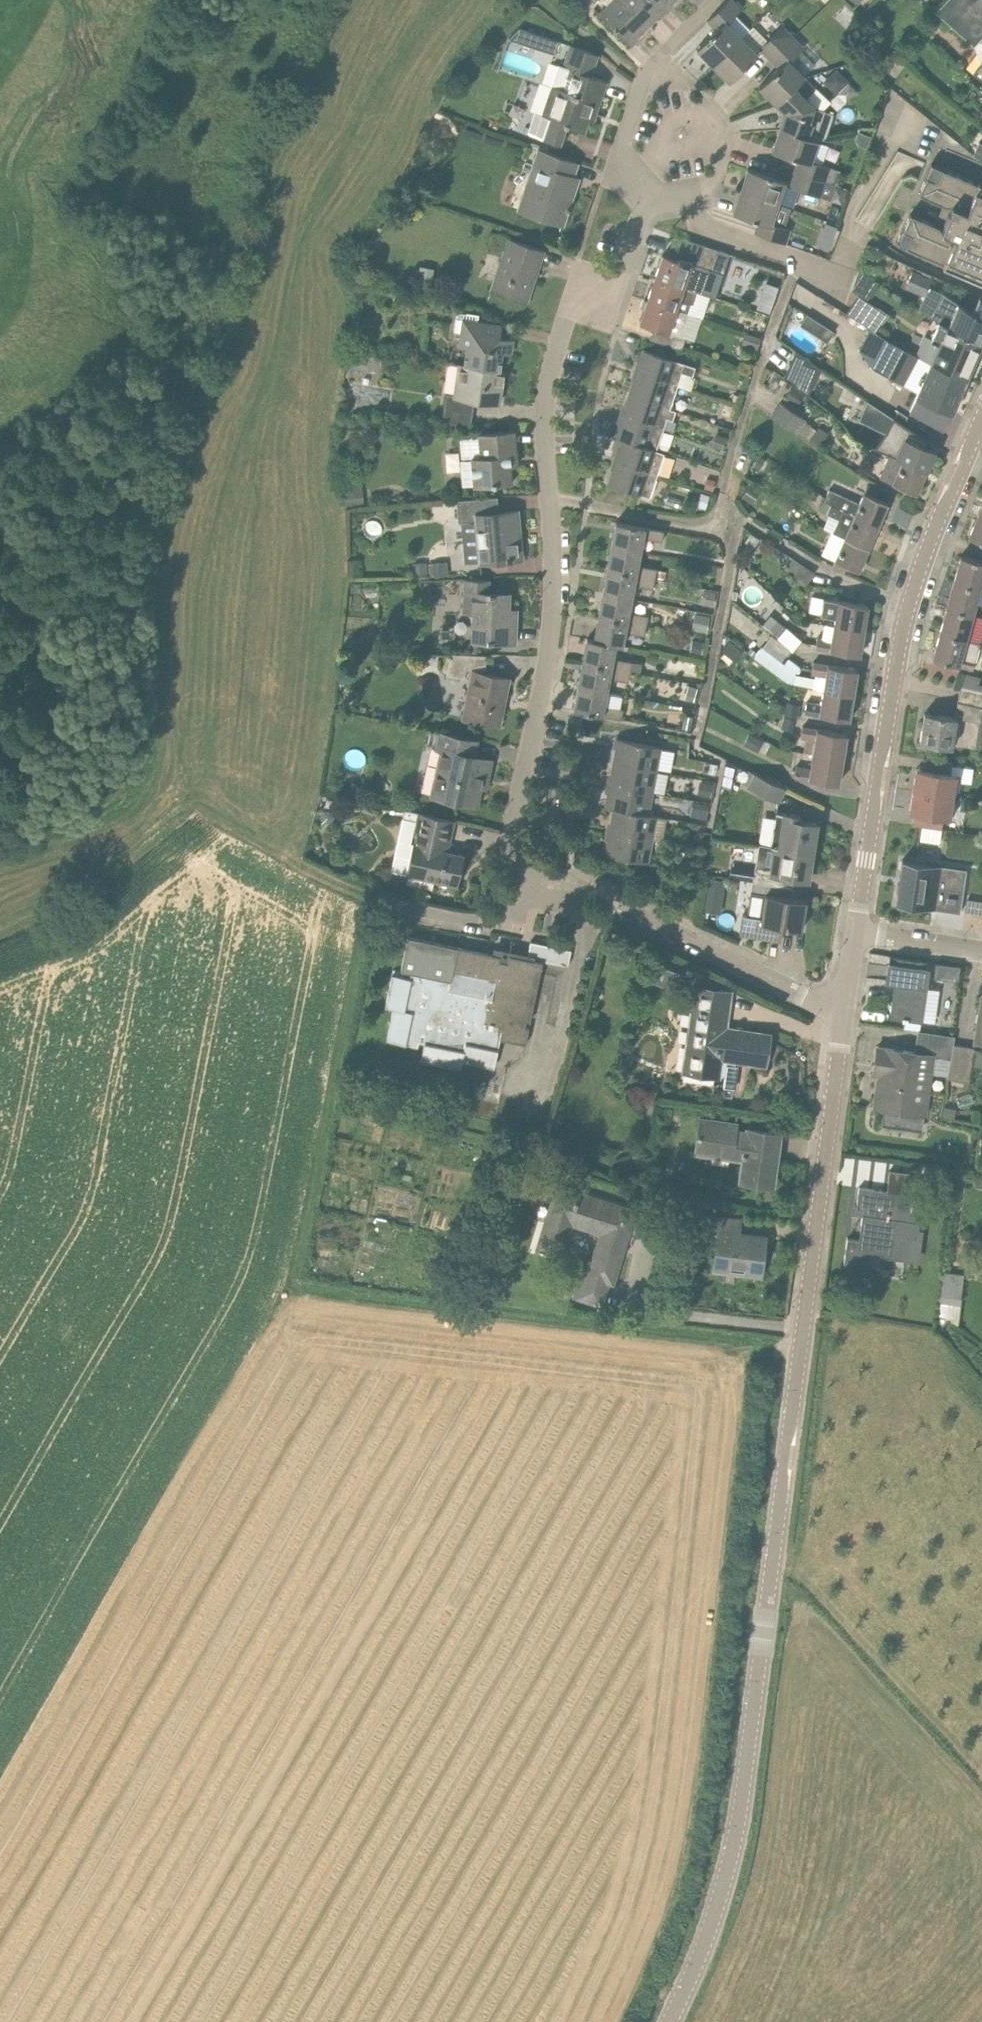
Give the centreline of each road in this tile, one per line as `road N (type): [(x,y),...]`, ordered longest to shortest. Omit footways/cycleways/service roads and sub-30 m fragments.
road 1 (tertiary): [(669,2021),(702,1950),(734,1841),(844,1015)]
road 2 (residential): [(546,498),(717,525),(748,401),(797,261),(701,228),(692,198),(649,194)]
road 3 (tertiary): [(856,930),(912,595),(981,417)]
road 4 (residential): [(844,1015),(507,855)]
road 5 (residential): [(507,855),(557,598),(546,498)]
road 6 (residential): [(546,498),(539,389),(557,324),(627,276),(649,194)]
road 7 (residential): [(649,194),(618,162),(642,81),(717,0)]
road 8 (residential): [(507,855),(498,904),(478,921),(378,899)]
road 9 (residential): [(981,951),(856,930)]

